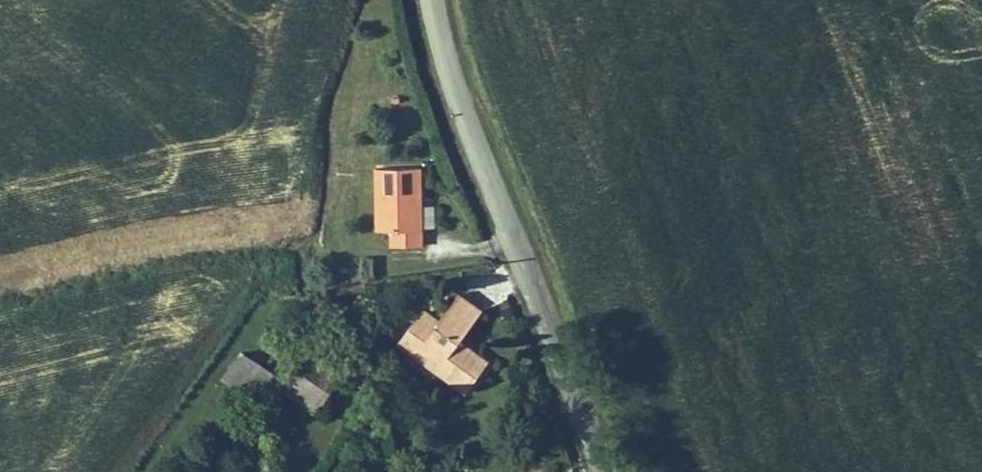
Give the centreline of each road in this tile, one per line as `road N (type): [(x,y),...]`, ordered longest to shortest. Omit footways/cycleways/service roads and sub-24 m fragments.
road 1 (residential): [(448,0),(479,121),(611,471)]

